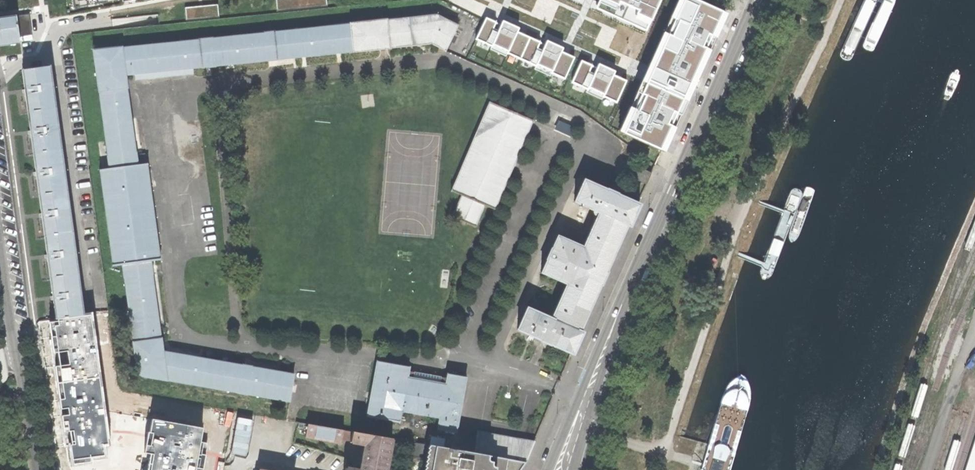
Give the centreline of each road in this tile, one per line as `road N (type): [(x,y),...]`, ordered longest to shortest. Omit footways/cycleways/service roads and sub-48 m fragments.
road 1 (secondary): [(583,416),(753,14)]
road 2 (residential): [(13,335),(36,469)]

